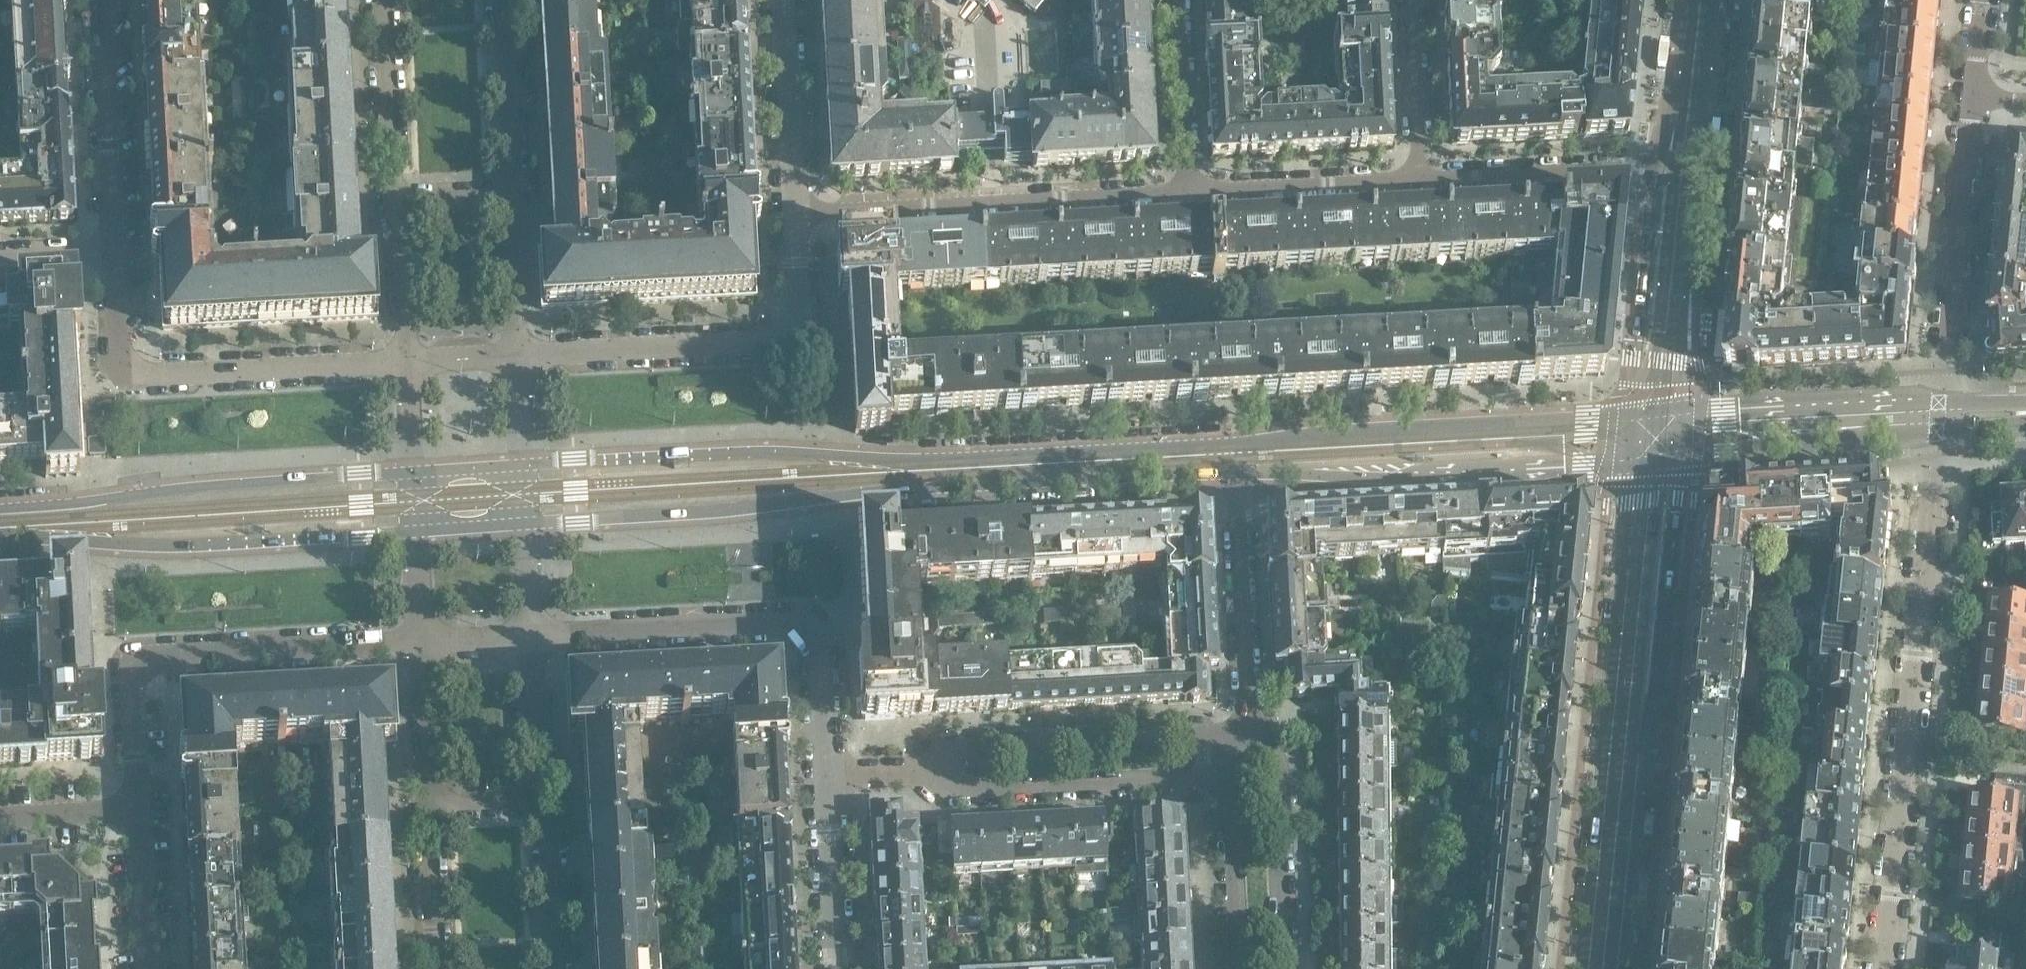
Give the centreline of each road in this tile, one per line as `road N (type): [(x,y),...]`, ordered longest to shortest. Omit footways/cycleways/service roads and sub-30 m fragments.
road 1 (secondary): [(525,526),(938,487),(1234,475)]
road 2 (secondary): [(1233,445),(931,462),(722,454),(523,466)]
road 3 (residential): [(1886,968),(1941,415)]
road 4 (secondary): [(1626,968),(1679,458)]
road 5 (secondary): [(1630,462),(1582,968)]
road 6 (residential): [(138,808),(138,667),(177,656),(423,642)]
road 7 (secondary): [(0,538),(161,547),(418,534)]
road 8 (secondary): [(414,475),(185,489),(0,511)]
road 9 (residential): [(517,355),(798,331),(795,213)]
road 10 (secondary): [(1632,419),(1233,445)]
road 11 (secondary): [(1234,475),(1388,477),(1630,462)]
road 12 (residential): [(113,252),(120,350),(138,372),(407,360)]
road 13 (residential): [(1185,190),(795,213)]
road 14 (residential): [(381,0),(407,360)]
road 15 (residential): [(517,355),(500,0)]
road 16 (residential): [(1250,730),(962,744),(921,771)]
road 17 (residential): [(557,968),(532,636)]
road 18 (residential): [(423,642),(435,968)]
road 19 (residential): [(1941,415),(1973,96)]
road 20 (residential): [(532,636),(791,624),(814,638),(821,664)]
road 21 (residential): [(921,771),(964,794),(1217,782)]
road 22 (residential): [(1682,174),(1623,166),(1418,177)]
road 23 (residential): [(1250,730),(1234,475)]
road 24 (tertiary): [(1682,174),(1648,233),(1632,419)]
road 25 (residential): [(113,252),(99,0)]
road 26 (residential): [(1283,968),(1276,776),(1250,730)]
road 27 (tertiary): [(1679,417),(1690,246),(1682,174)]
road 28 (residential): [(1418,177),(1185,190)]
road 29 (residential): [(795,213),(784,0)]
road 30 (residential): [(840,968),(828,776)]
road 31 (residential): [(1217,782),(1230,798),(1238,968)]
road 32 (residential): [(1185,190),(1177,0)]
road 33 (secondary): [(1679,458),(1855,422)]
road 34 (residential): [(1411,0),(1418,177)]
road 35 (secondary): [(1855,422),(1679,417)]
road 36 (tertiary): [(1682,174),(1700,0)]
road 37 (residential): [(147,968),(138,808)]
road 38 (residential): [(0,816),(138,808)]

